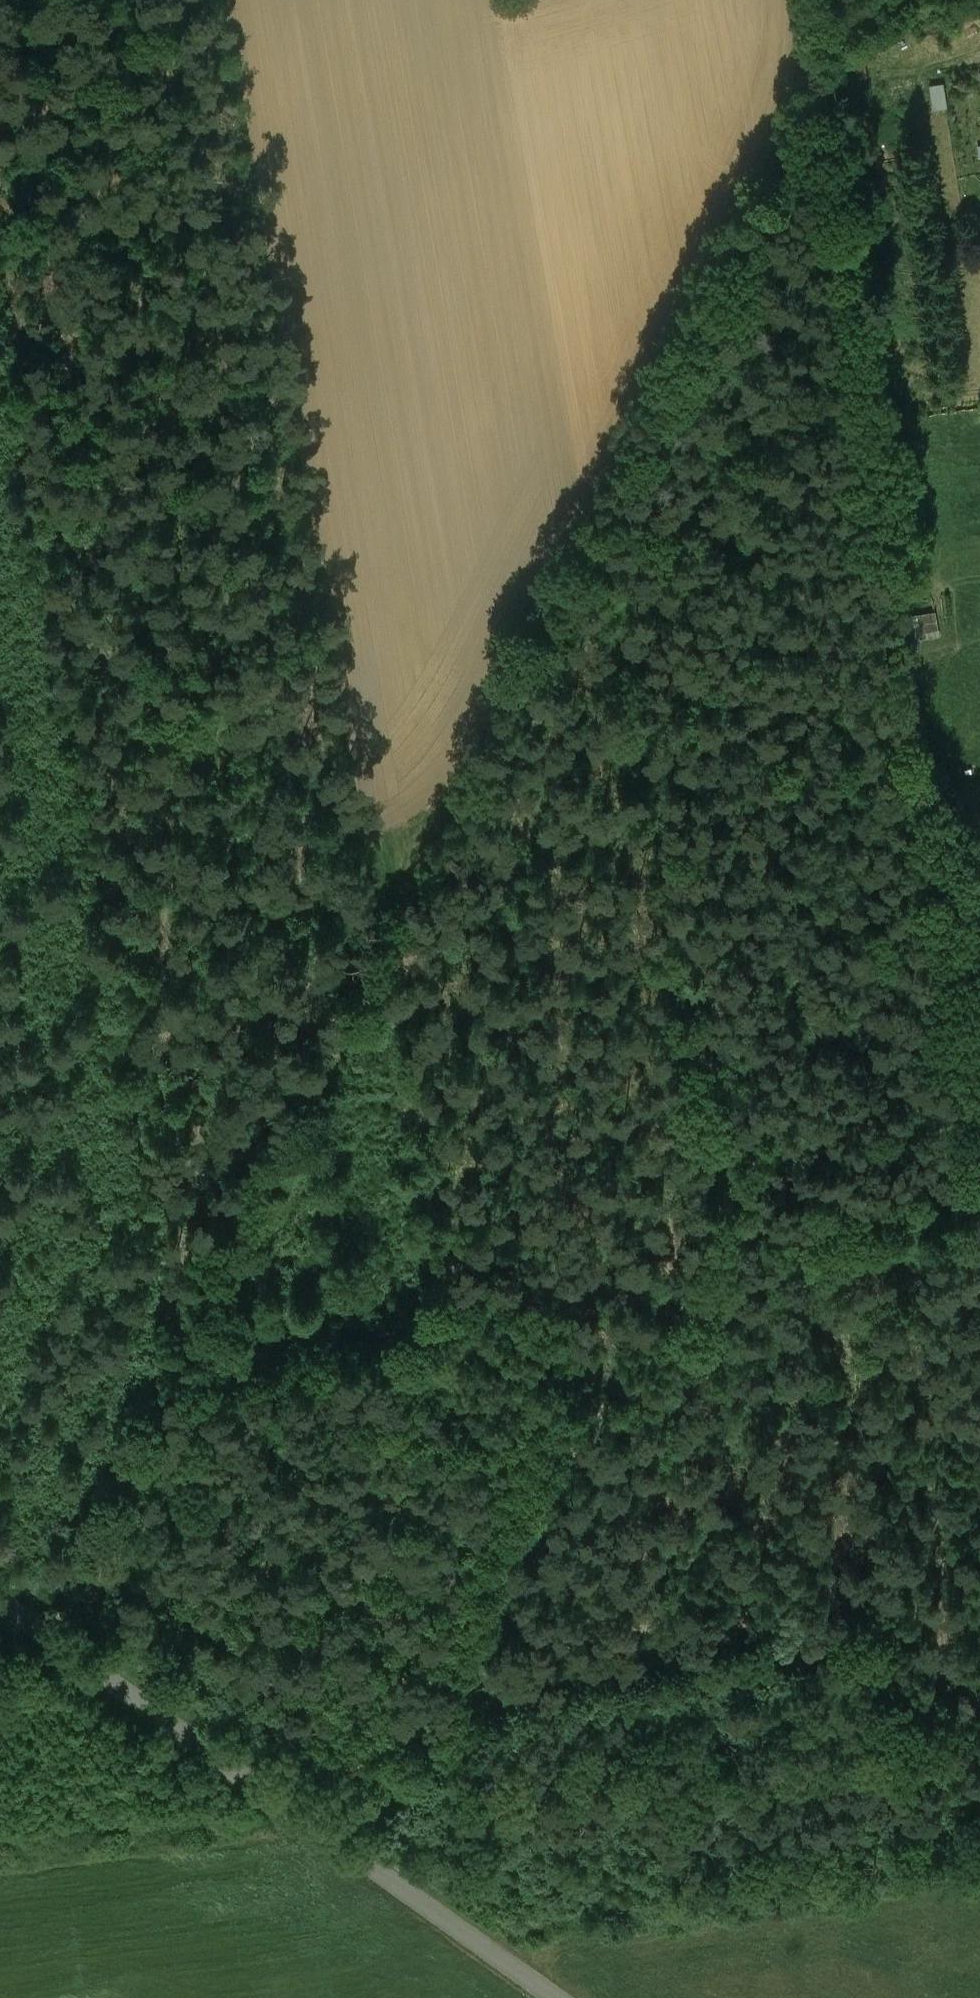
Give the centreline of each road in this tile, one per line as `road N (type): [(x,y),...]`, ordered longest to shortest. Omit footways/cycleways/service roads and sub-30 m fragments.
road 1 (unclassified): [(555,1997),(0,1598)]

